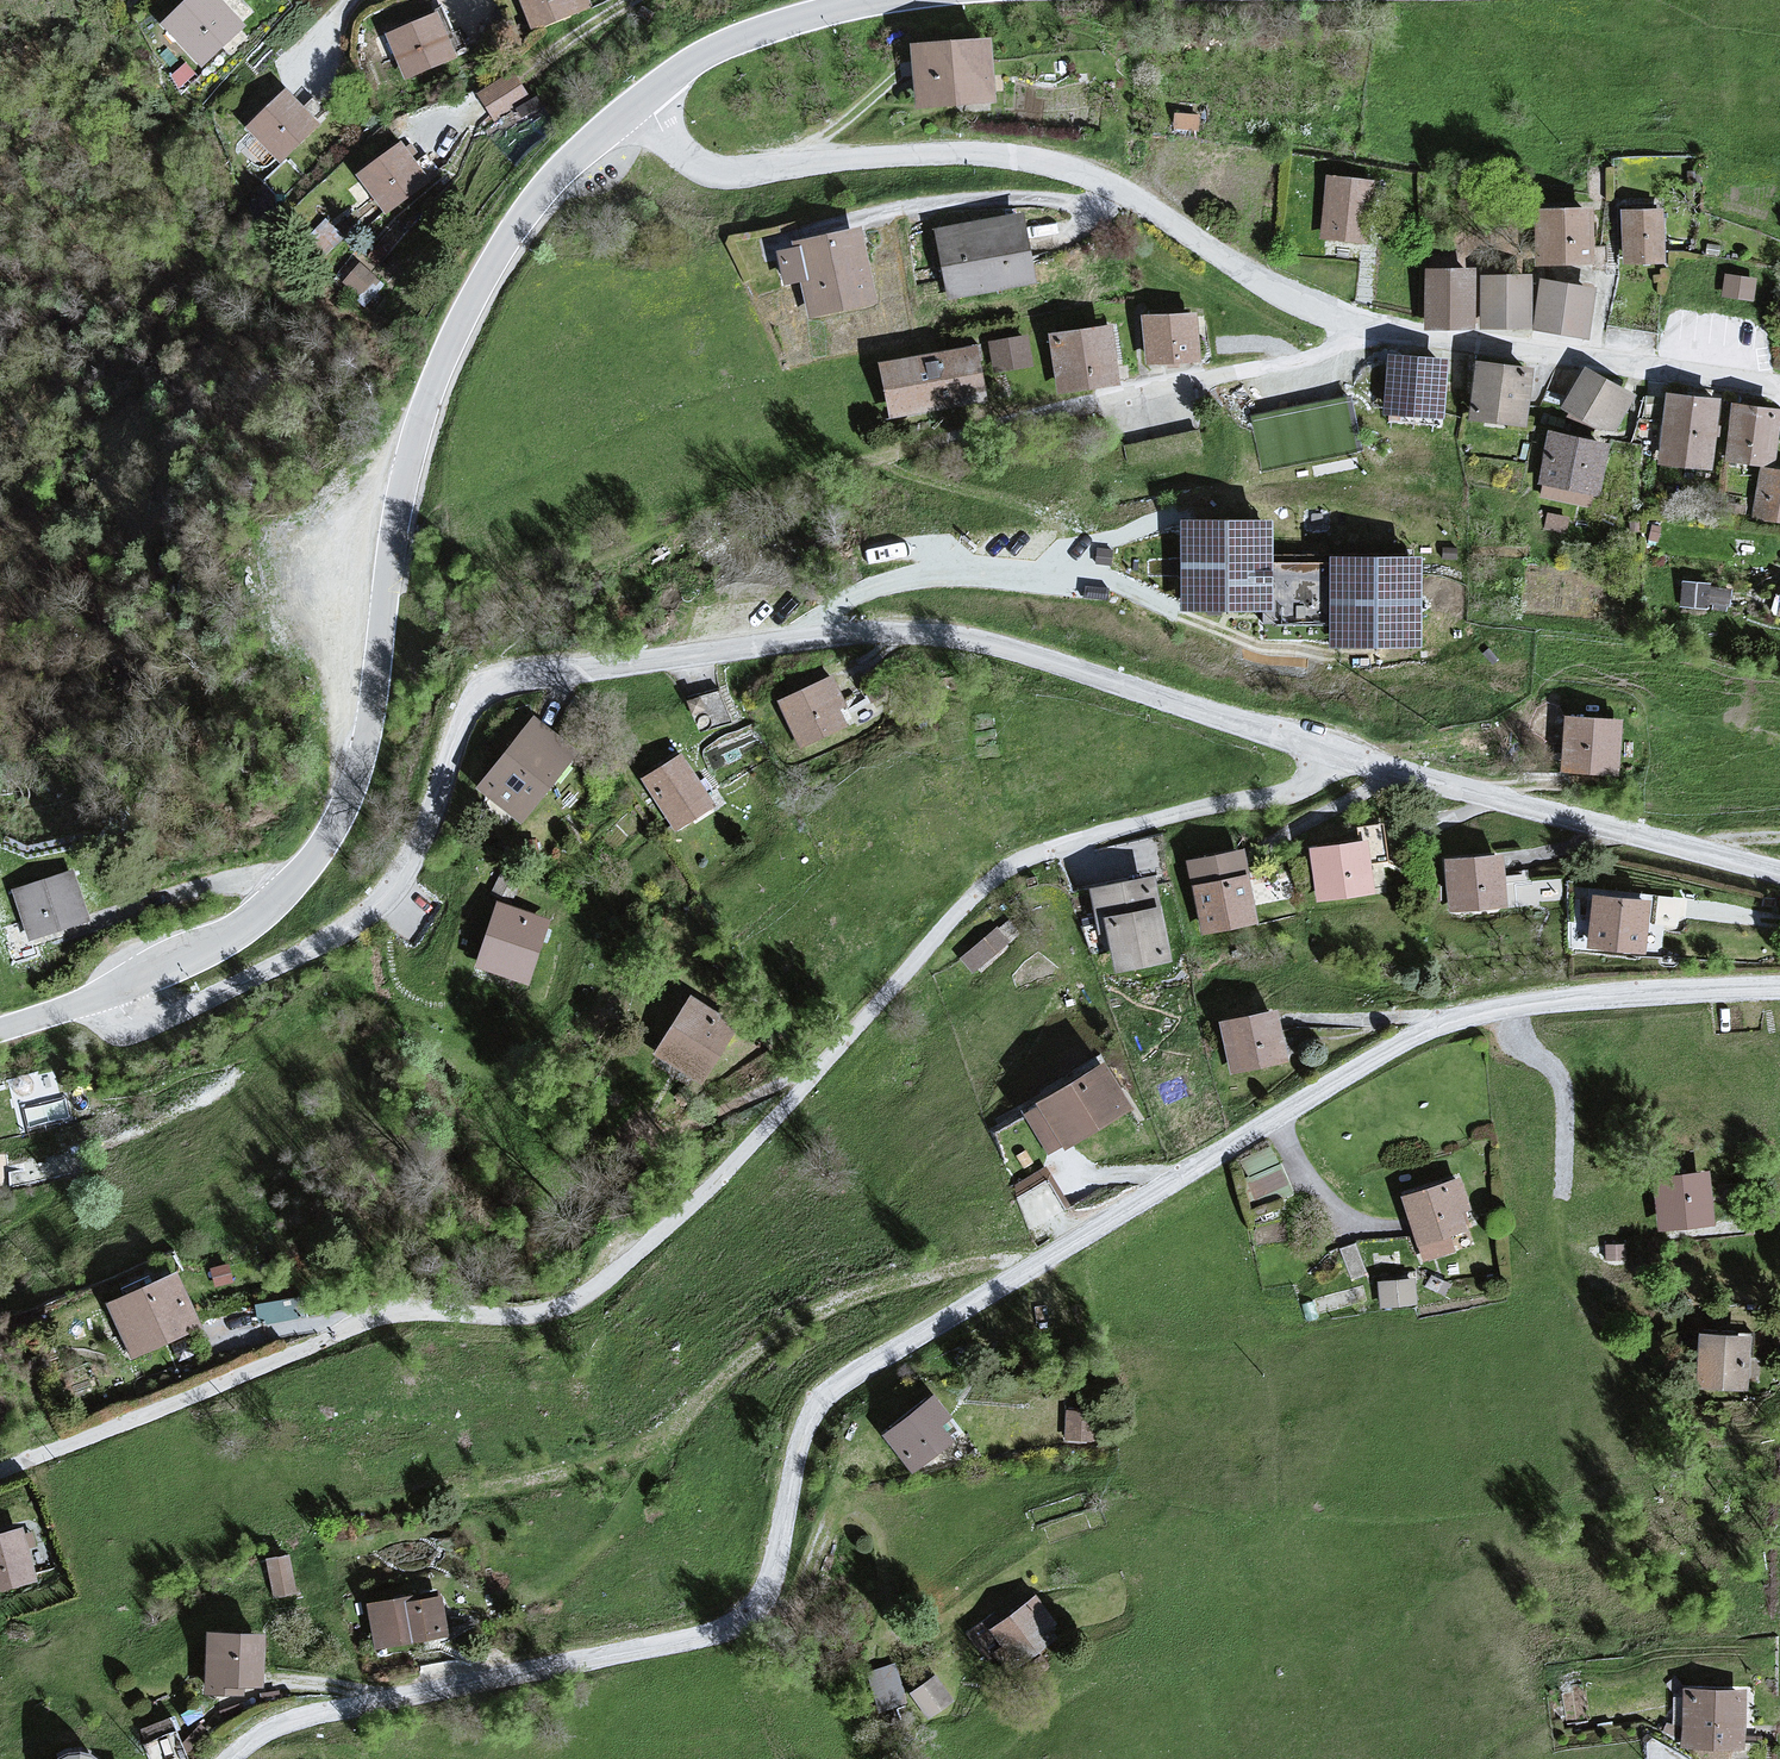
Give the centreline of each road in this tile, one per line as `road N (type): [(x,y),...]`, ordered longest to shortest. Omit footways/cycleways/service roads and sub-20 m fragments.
road 1 (residential): [(1779,988),(1505,1006),(1430,1029),(827,1396),(805,1425),(773,1581),(746,1616),(696,1639),(294,1720),(235,1758)]
road 2 (residential): [(1335,752),(1287,794),(1205,807),(1038,853),(999,874),(621,1276),(542,1309),(385,1321),(0,1480)]
road 3 (residential): [(1335,752),(1022,649),(933,633),(863,634),(555,672),(479,697),(463,717),(422,835),(397,884),(357,923),(158,1019),(127,1015),(106,993)]
road 4 (residential): [(640,100),(696,164),(722,173),(908,154),(1001,155),(1107,185),(1290,298),(1393,336),(1779,391)]
road 5 (tertiary): [(640,100),(531,207),(444,363),(404,491),(370,722),(336,830),(250,923),(106,993)]
road 6 (residential): [(1779,873),(1335,752)]
road 7 (tertiary): [(880,0),(730,42),(640,100)]
road 8 (track): [(635,0),(568,39),(521,78)]

